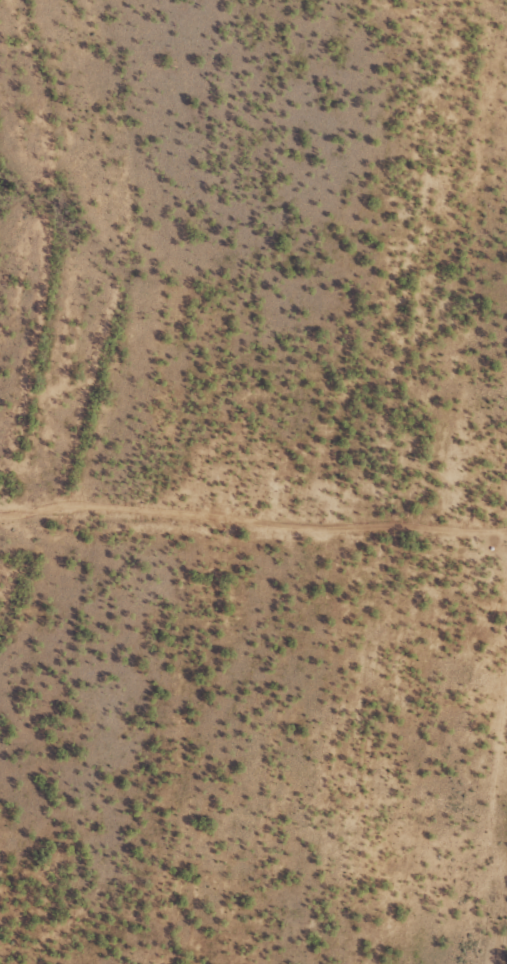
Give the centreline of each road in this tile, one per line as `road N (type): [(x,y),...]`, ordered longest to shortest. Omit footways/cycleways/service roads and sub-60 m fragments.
road 1 (track): [(506,609),(351,612),(0,576)]

